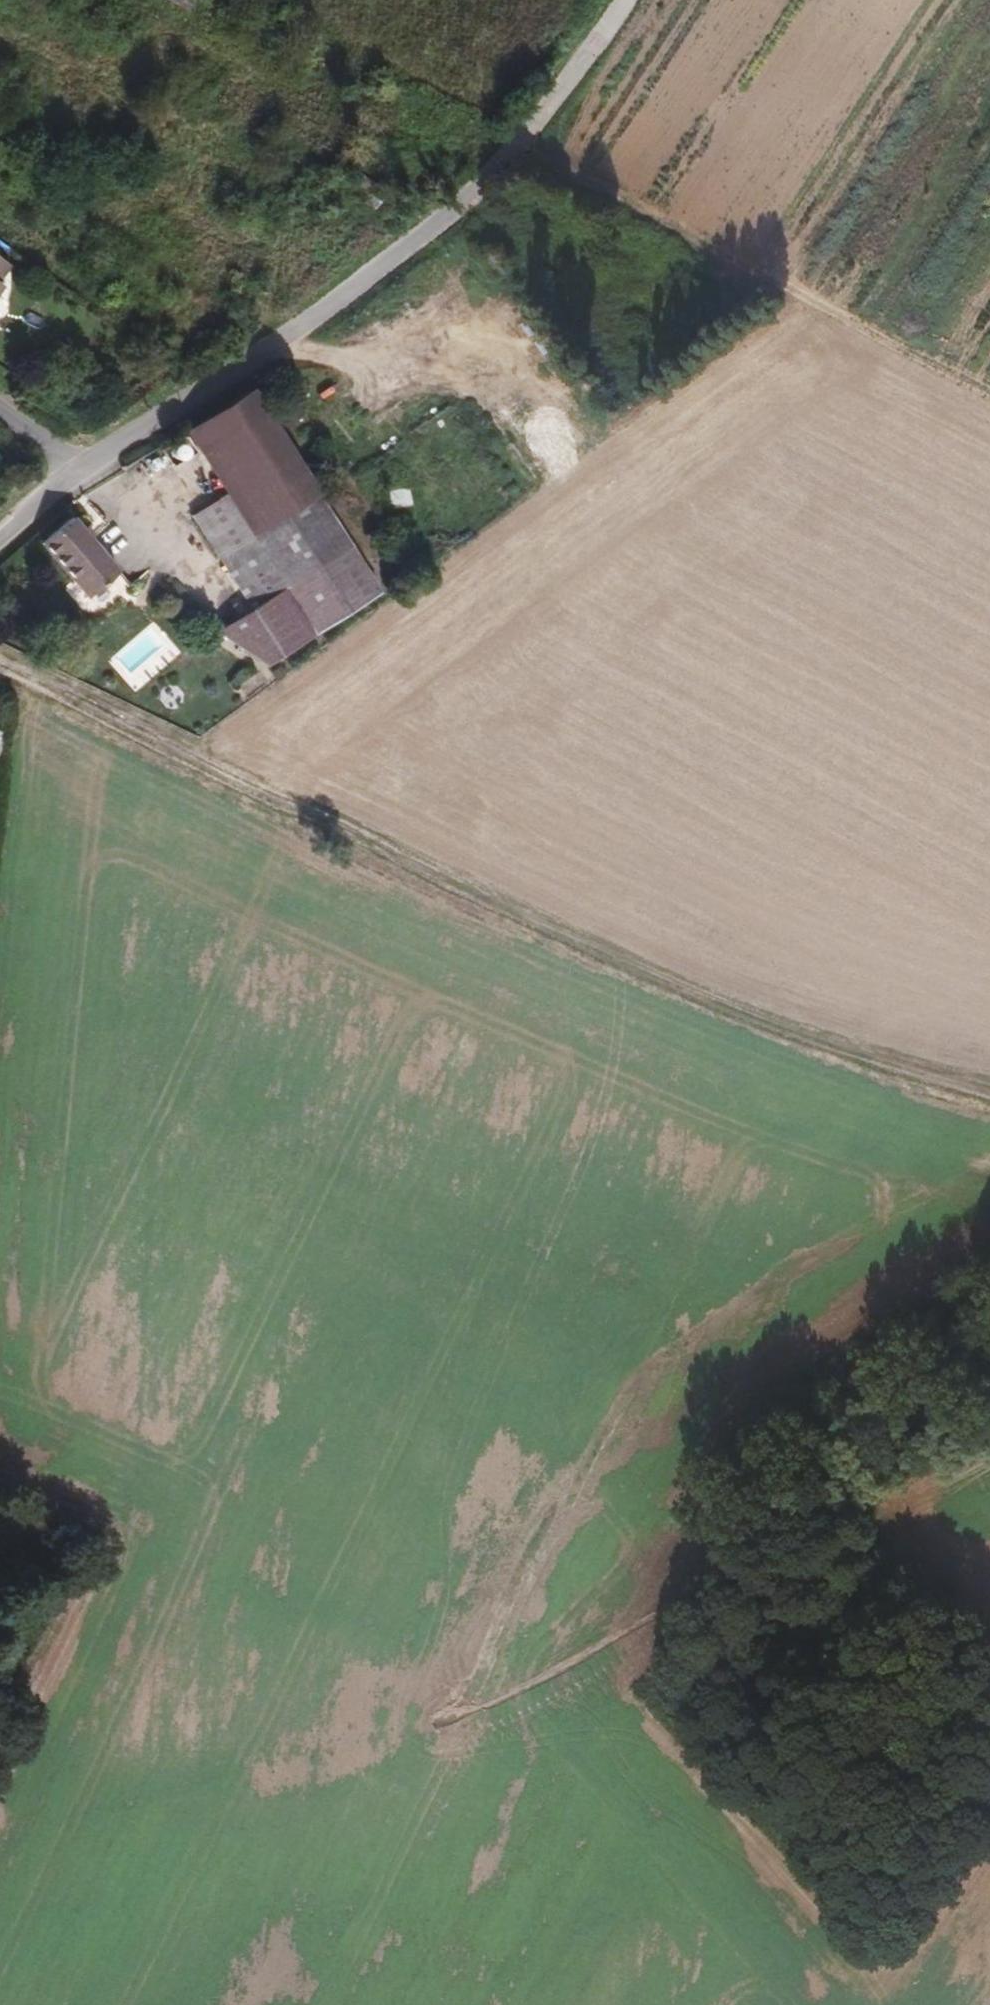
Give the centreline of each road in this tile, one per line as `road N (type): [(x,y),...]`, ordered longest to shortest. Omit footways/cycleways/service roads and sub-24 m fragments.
road 1 (track): [(0,656),(211,756),(512,919),(777,1023),(989,1092)]
road 2 (unclassified): [(81,469),(438,228),(540,122),(629,0)]

